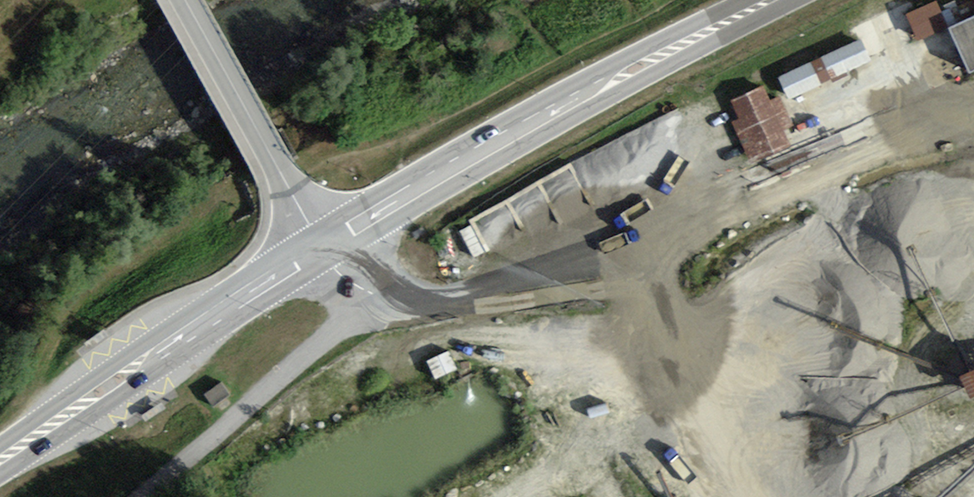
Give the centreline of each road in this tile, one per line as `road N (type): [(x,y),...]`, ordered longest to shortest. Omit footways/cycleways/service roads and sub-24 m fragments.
road 1 (secondary): [(771,0),(479,154),(324,246)]
road 2 (secondary): [(324,246),(0,460)]
road 3 (tertiary): [(324,246),(185,0)]

